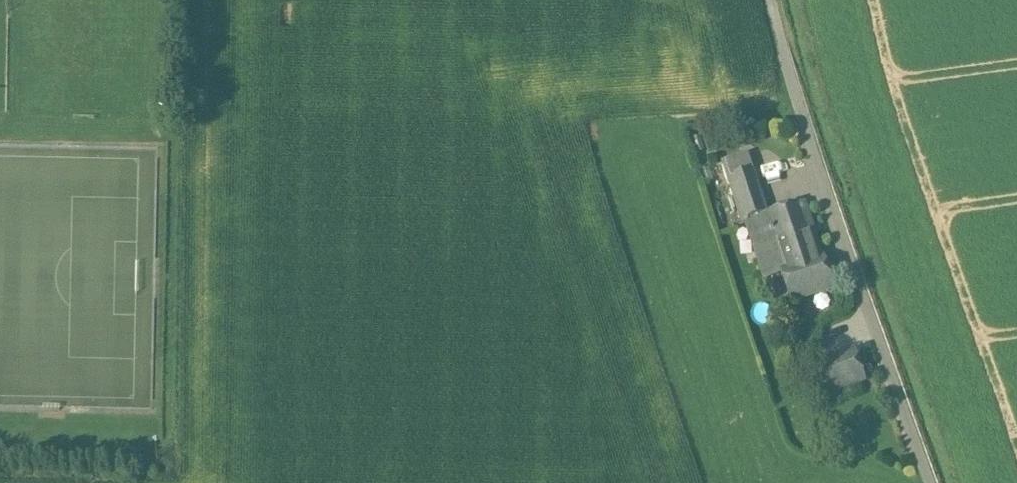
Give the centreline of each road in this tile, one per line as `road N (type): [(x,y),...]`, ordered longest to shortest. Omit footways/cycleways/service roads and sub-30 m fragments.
road 1 (residential): [(770,0),(840,239),(927,482)]

